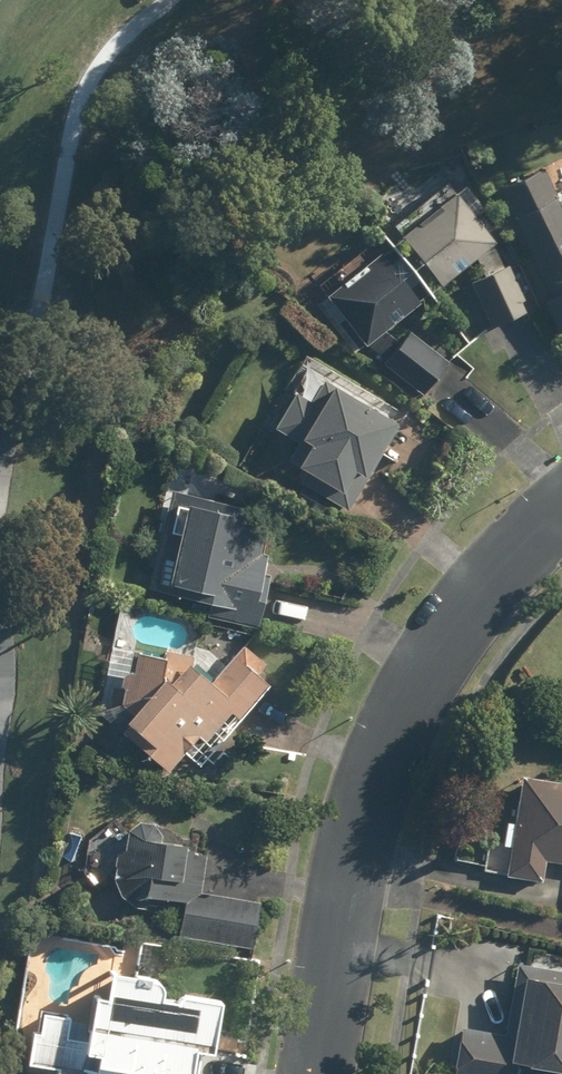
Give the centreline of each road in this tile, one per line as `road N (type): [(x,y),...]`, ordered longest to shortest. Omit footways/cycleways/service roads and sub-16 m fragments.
road 1 (residential): [(323,1073),(349,898),(372,800),(408,711),(467,617),(561,513)]

